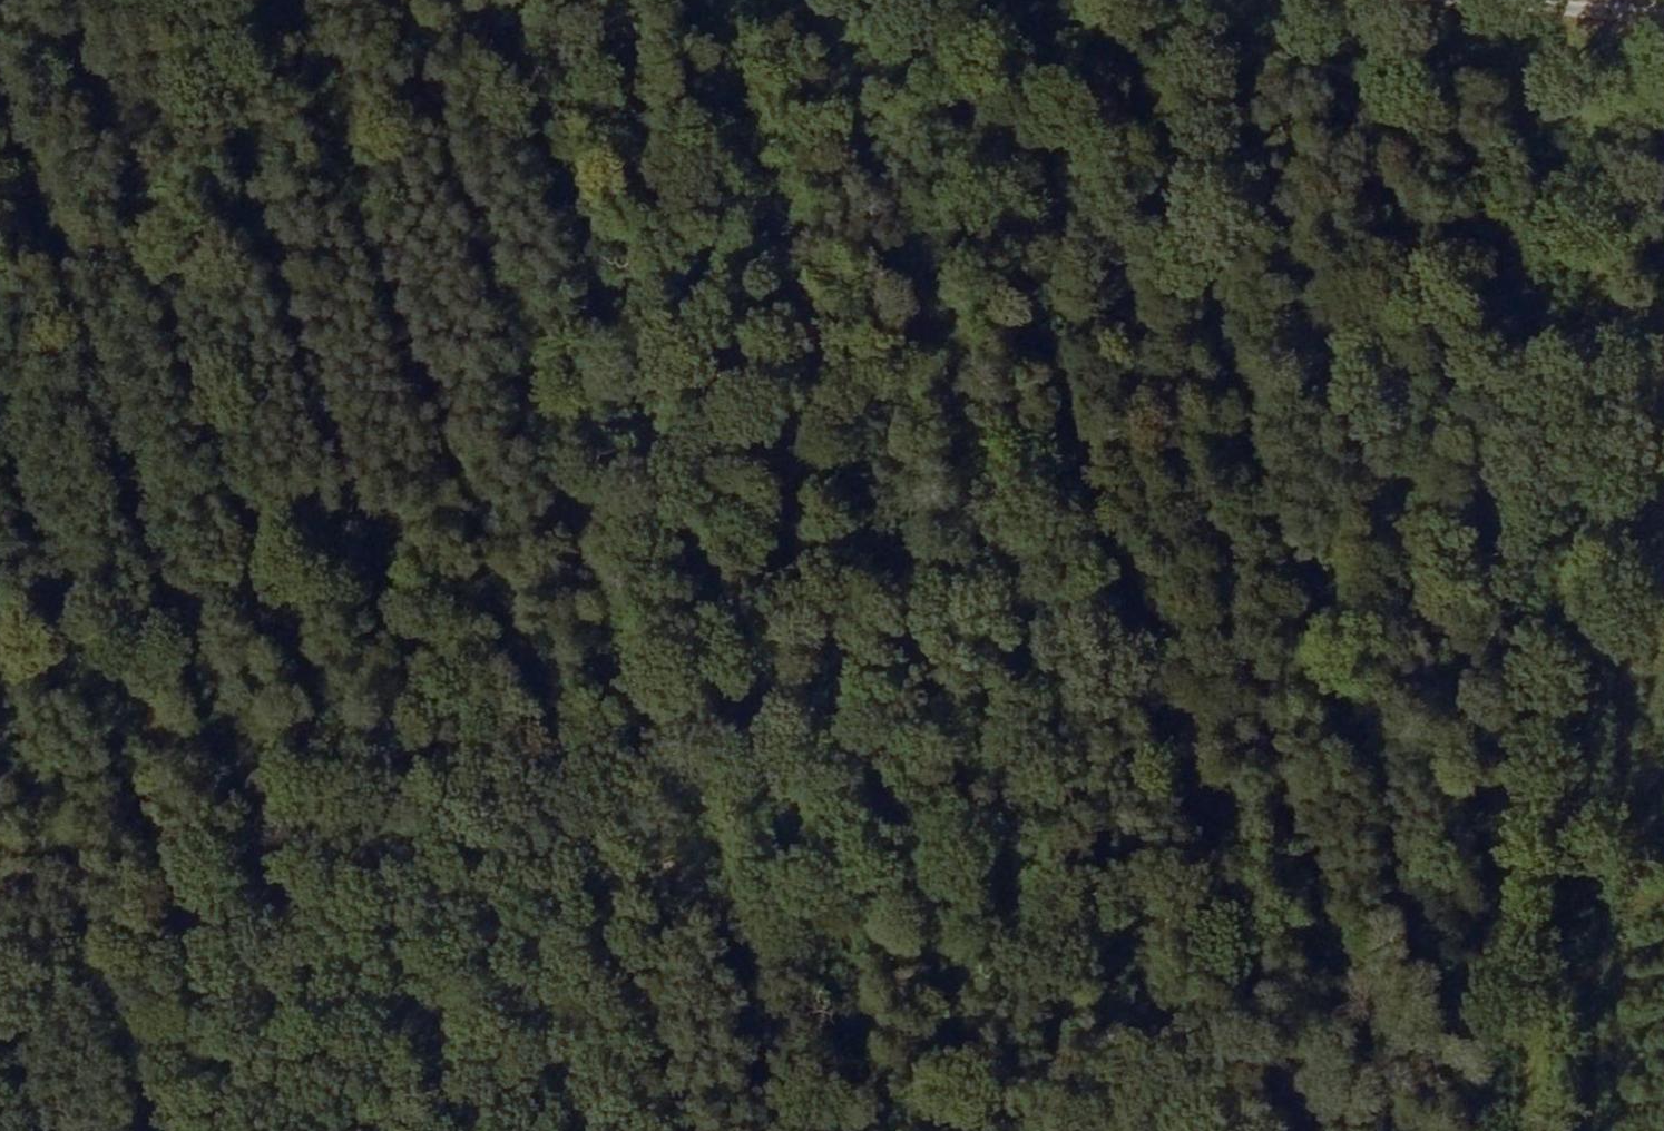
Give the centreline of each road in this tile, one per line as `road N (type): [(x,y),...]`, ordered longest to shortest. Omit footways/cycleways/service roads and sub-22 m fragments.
road 1 (track): [(1663,19),(1462,0)]

